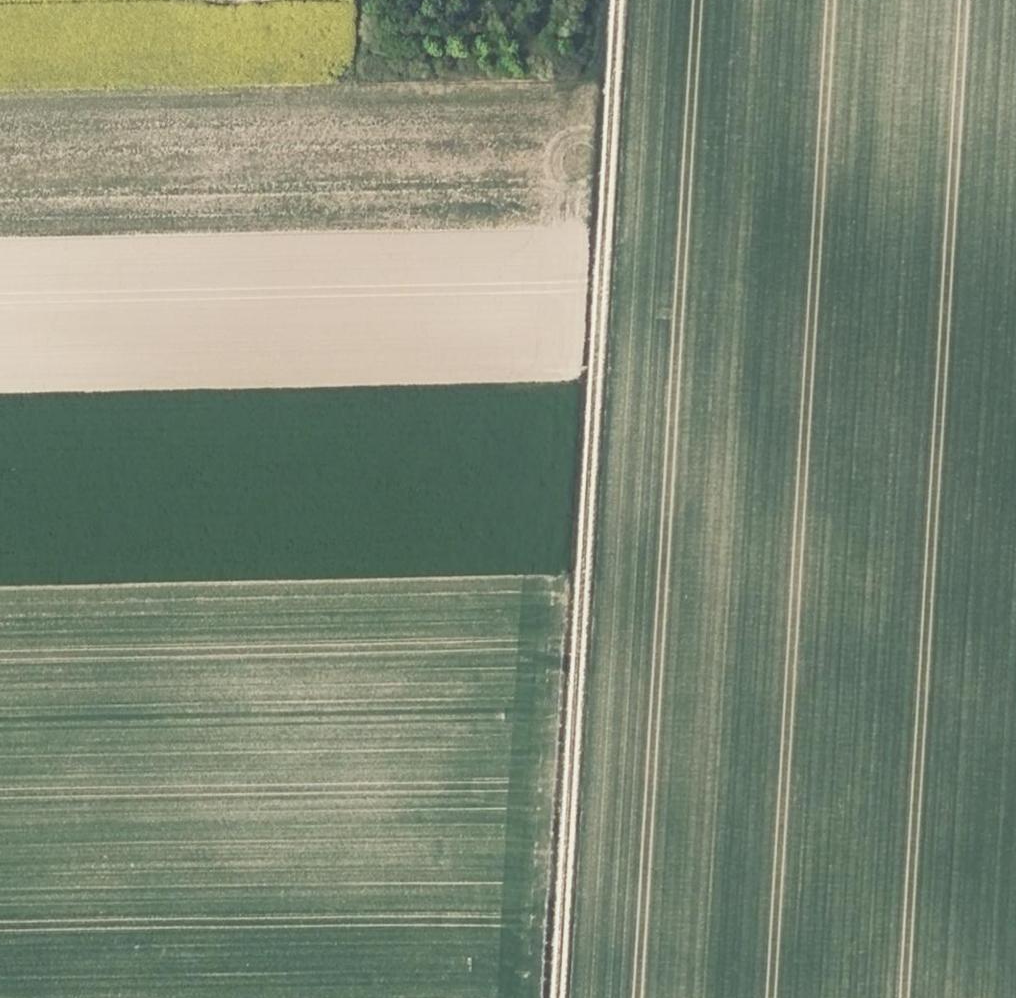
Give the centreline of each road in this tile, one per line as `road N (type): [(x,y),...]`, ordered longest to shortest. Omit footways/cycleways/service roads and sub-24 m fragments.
road 1 (track): [(602,0),(543,997)]

